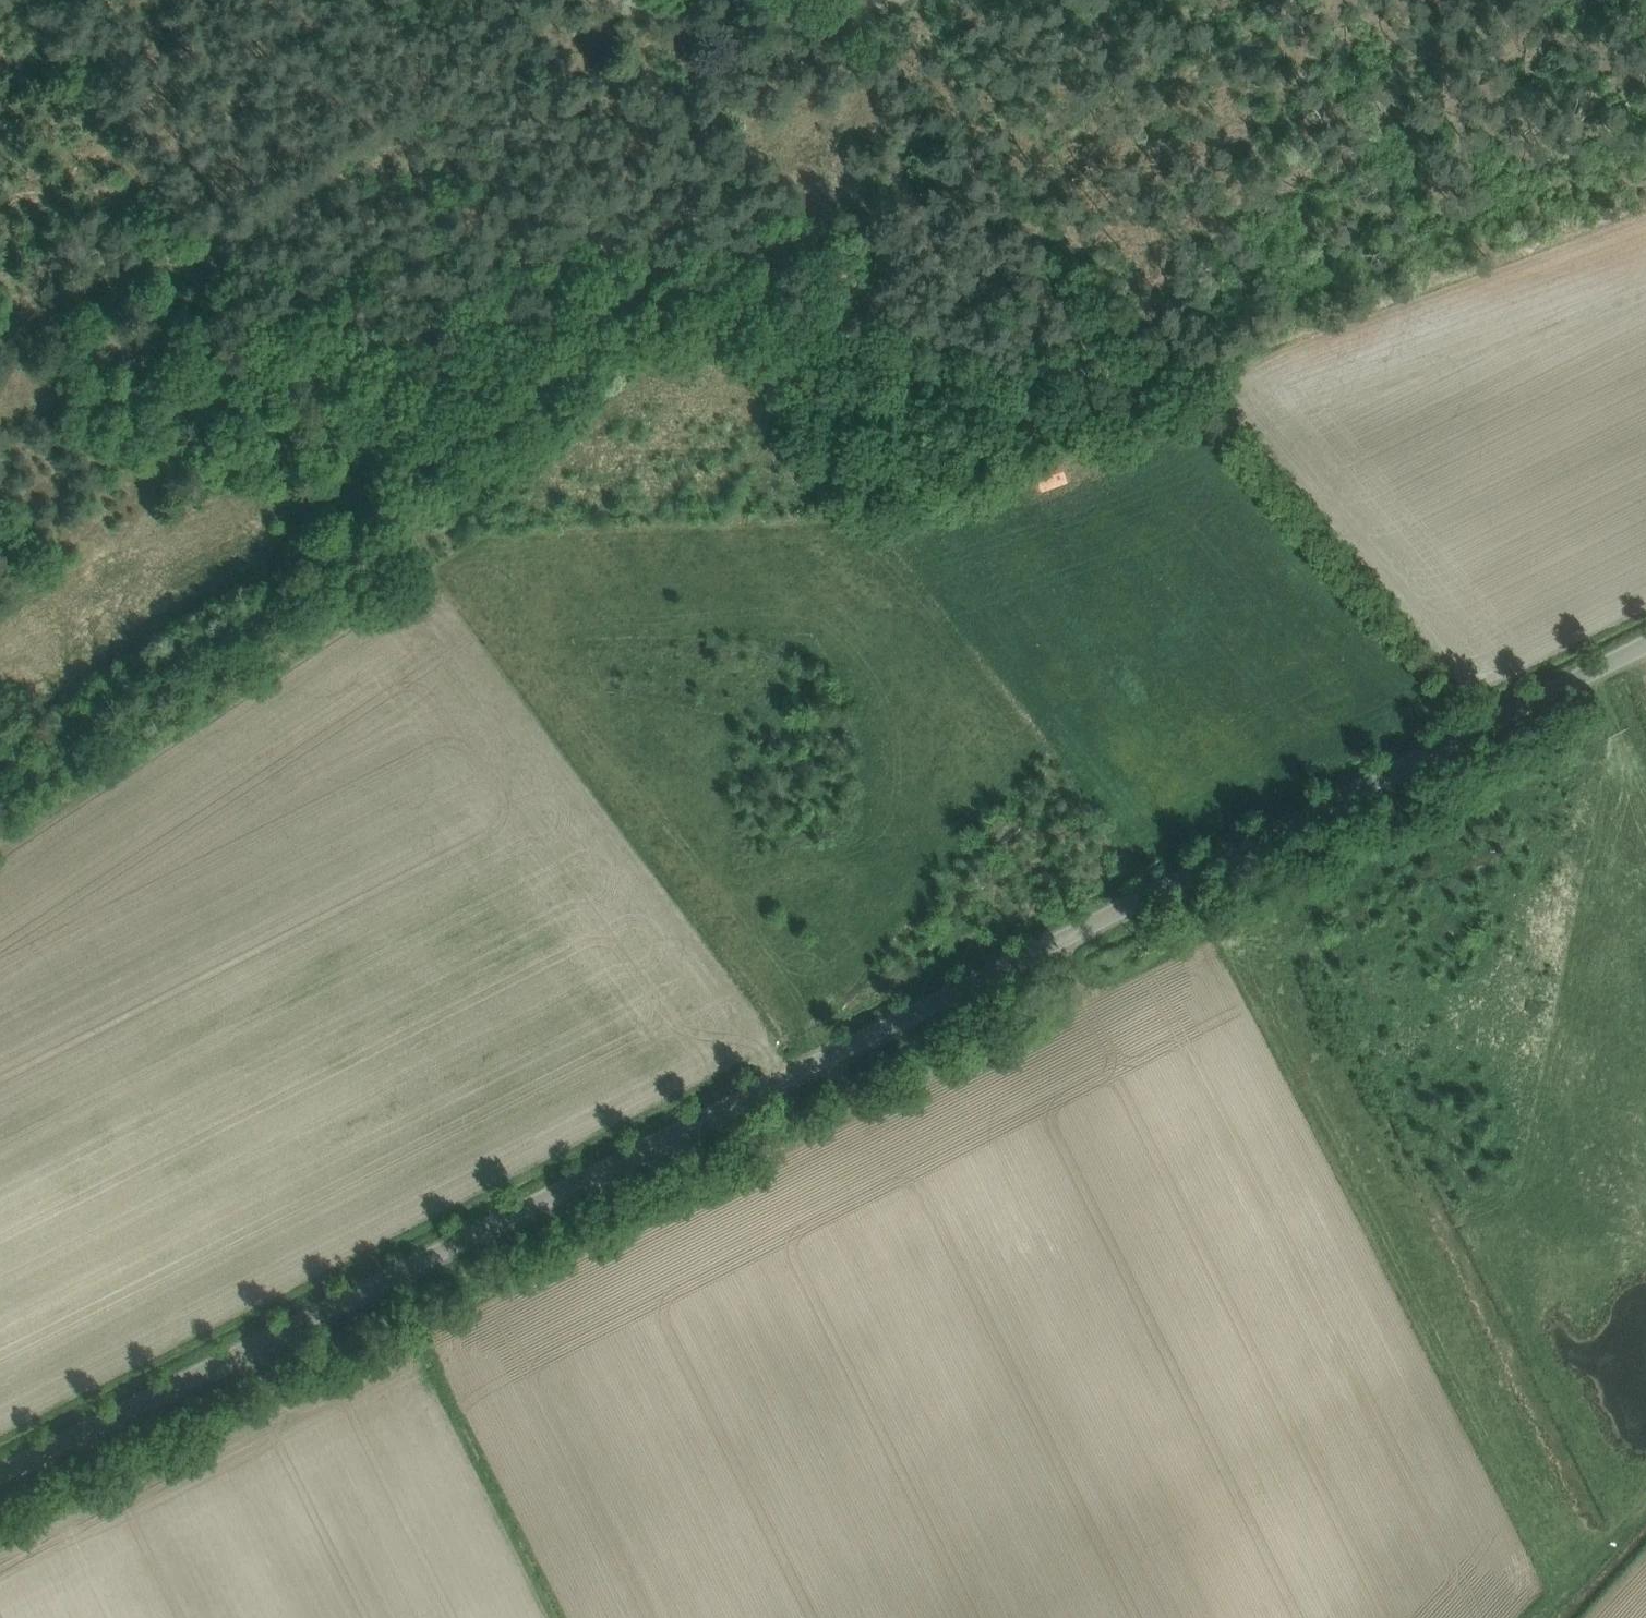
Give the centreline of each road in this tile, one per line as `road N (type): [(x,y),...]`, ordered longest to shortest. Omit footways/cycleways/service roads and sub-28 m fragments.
road 1 (unclassified): [(0,1473),(1645,646)]
road 2 (track): [(10,0),(316,387),(350,456),(337,504),(68,689),(0,749)]

